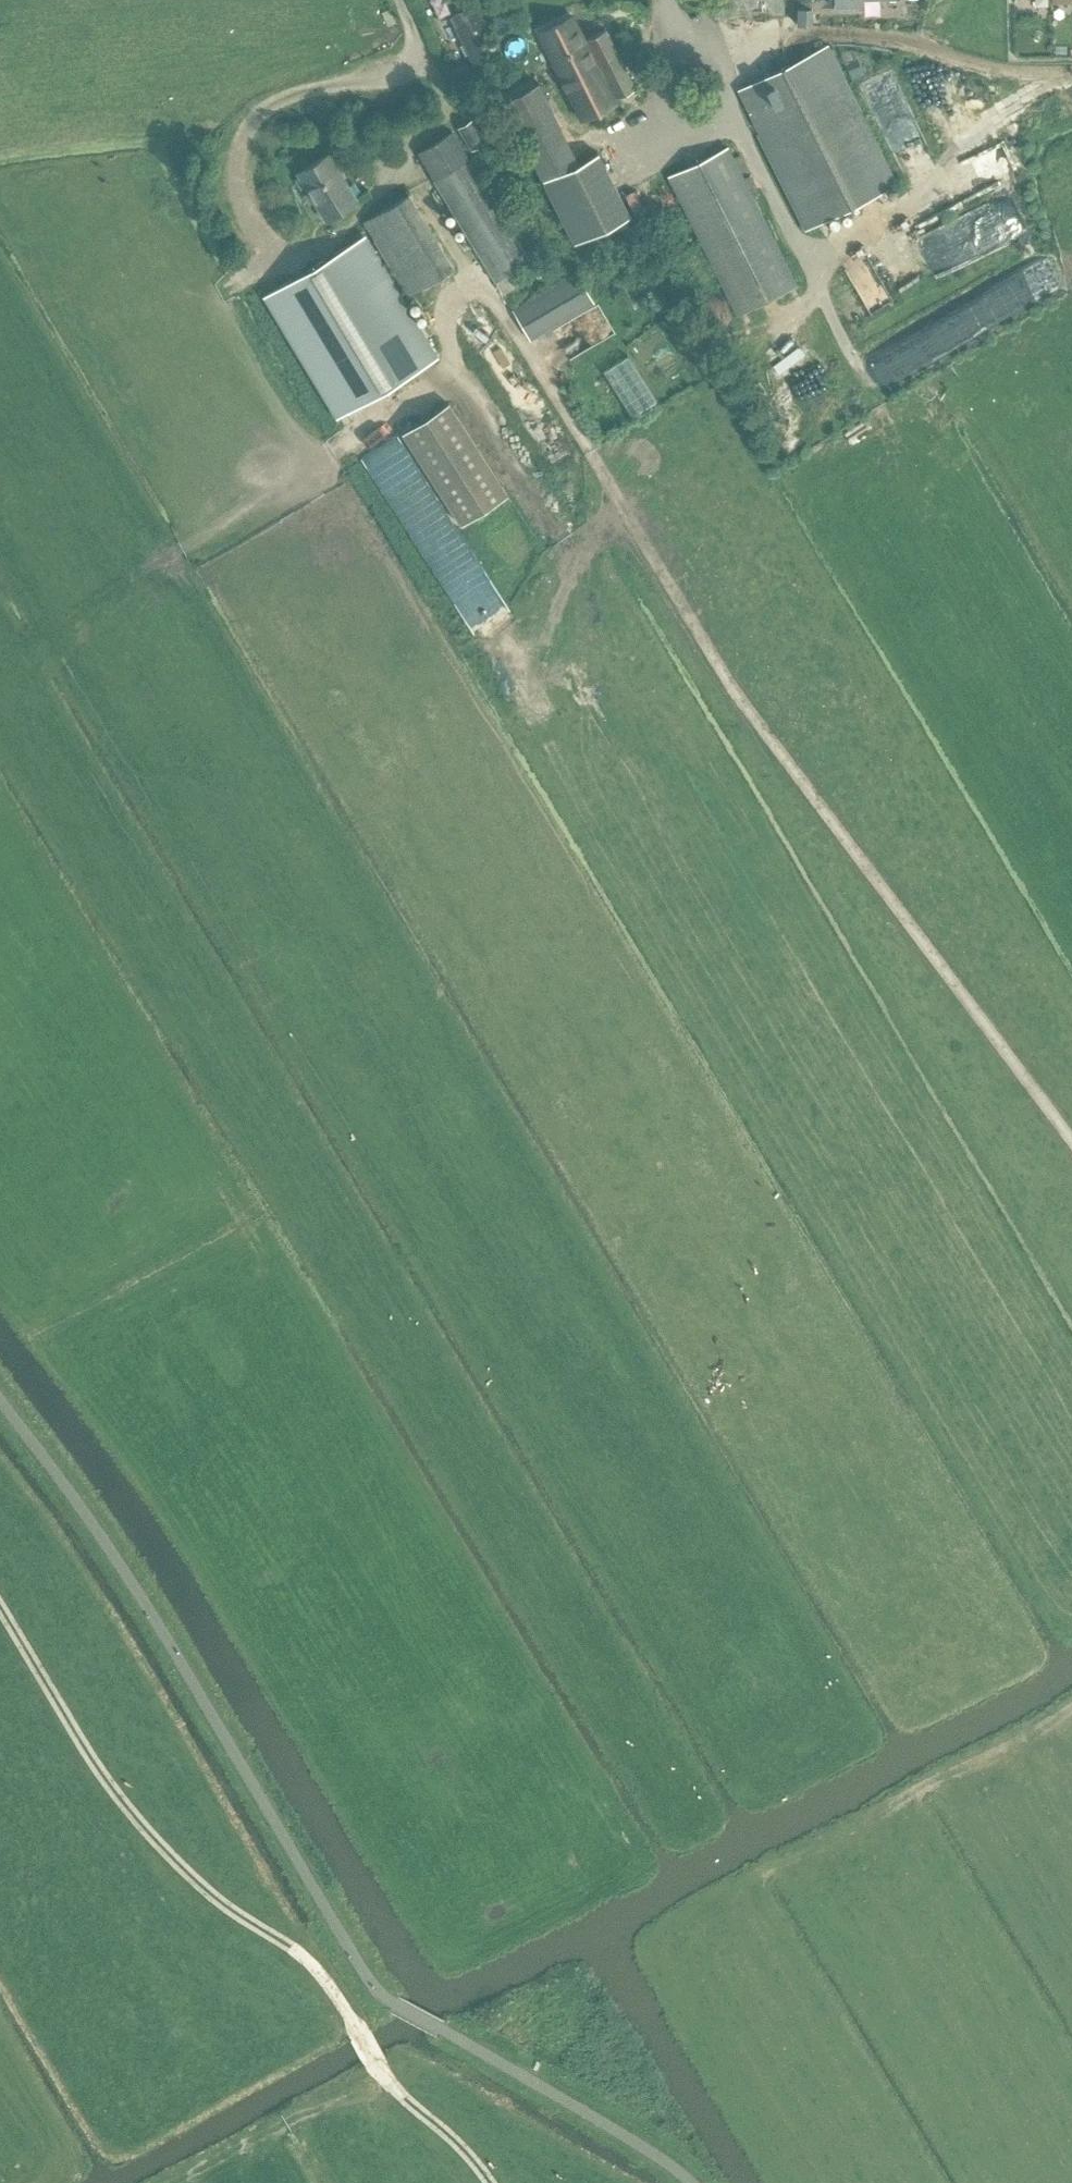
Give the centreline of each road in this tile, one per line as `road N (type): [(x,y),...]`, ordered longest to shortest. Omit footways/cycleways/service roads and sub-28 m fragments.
road 1 (track): [(1071,1143),(771,744),(508,324),(465,273),(397,158),(449,112),(426,61),(295,92),(250,117),(233,162),(276,258),(212,297)]
road 2 (track): [(0,1606),(118,1801),(223,1909),(321,1977),(403,2099),(489,2182)]
road 3 (track): [(740,1885),(1071,1709)]
road 4 (track): [(162,559),(455,377)]
road 5 (track): [(465,273),(445,313),(455,377),(575,552)]
road 6 (track): [(1071,74),(997,70),(899,41),(795,31)]
road 7 (track): [(172,2182),(301,2116),(389,2081)]

